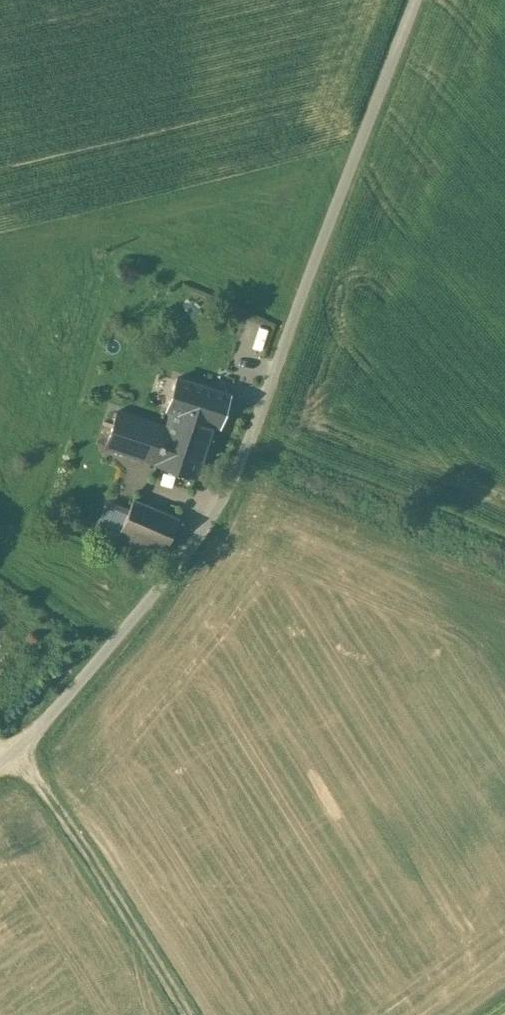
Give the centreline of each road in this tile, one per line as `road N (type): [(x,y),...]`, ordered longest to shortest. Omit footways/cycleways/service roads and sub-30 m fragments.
road 1 (unclassified): [(415,0),(218,510),(132,620),(0,765)]
road 2 (track): [(19,751),(185,1014)]

